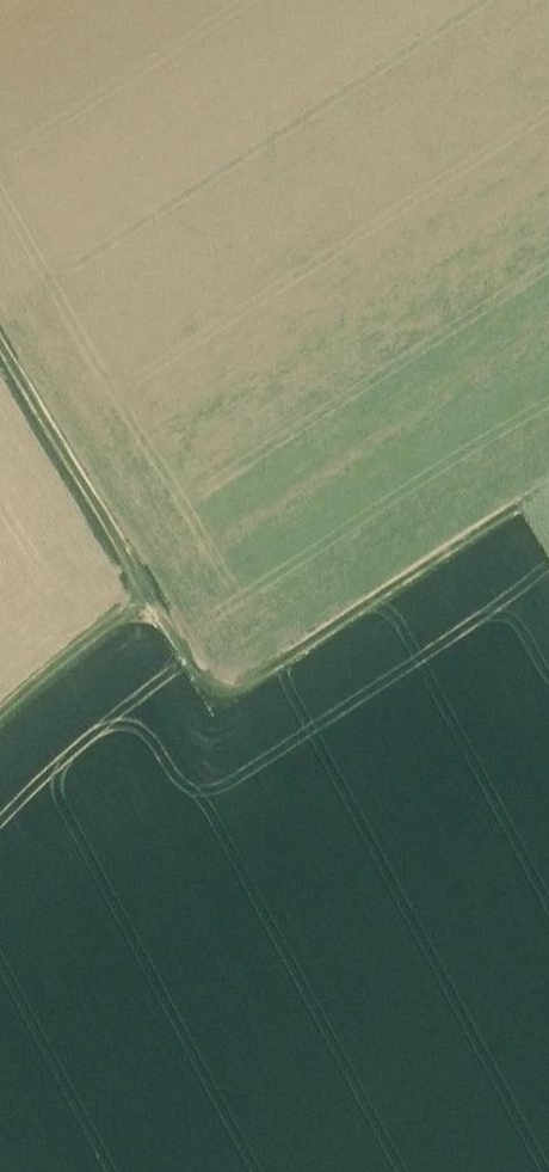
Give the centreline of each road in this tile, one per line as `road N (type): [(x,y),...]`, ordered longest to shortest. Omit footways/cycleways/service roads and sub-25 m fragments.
road 1 (track): [(141,602),(203,696),(548,491)]
road 2 (track): [(0,344),(141,602)]
road 3 (track): [(141,602),(0,716)]

